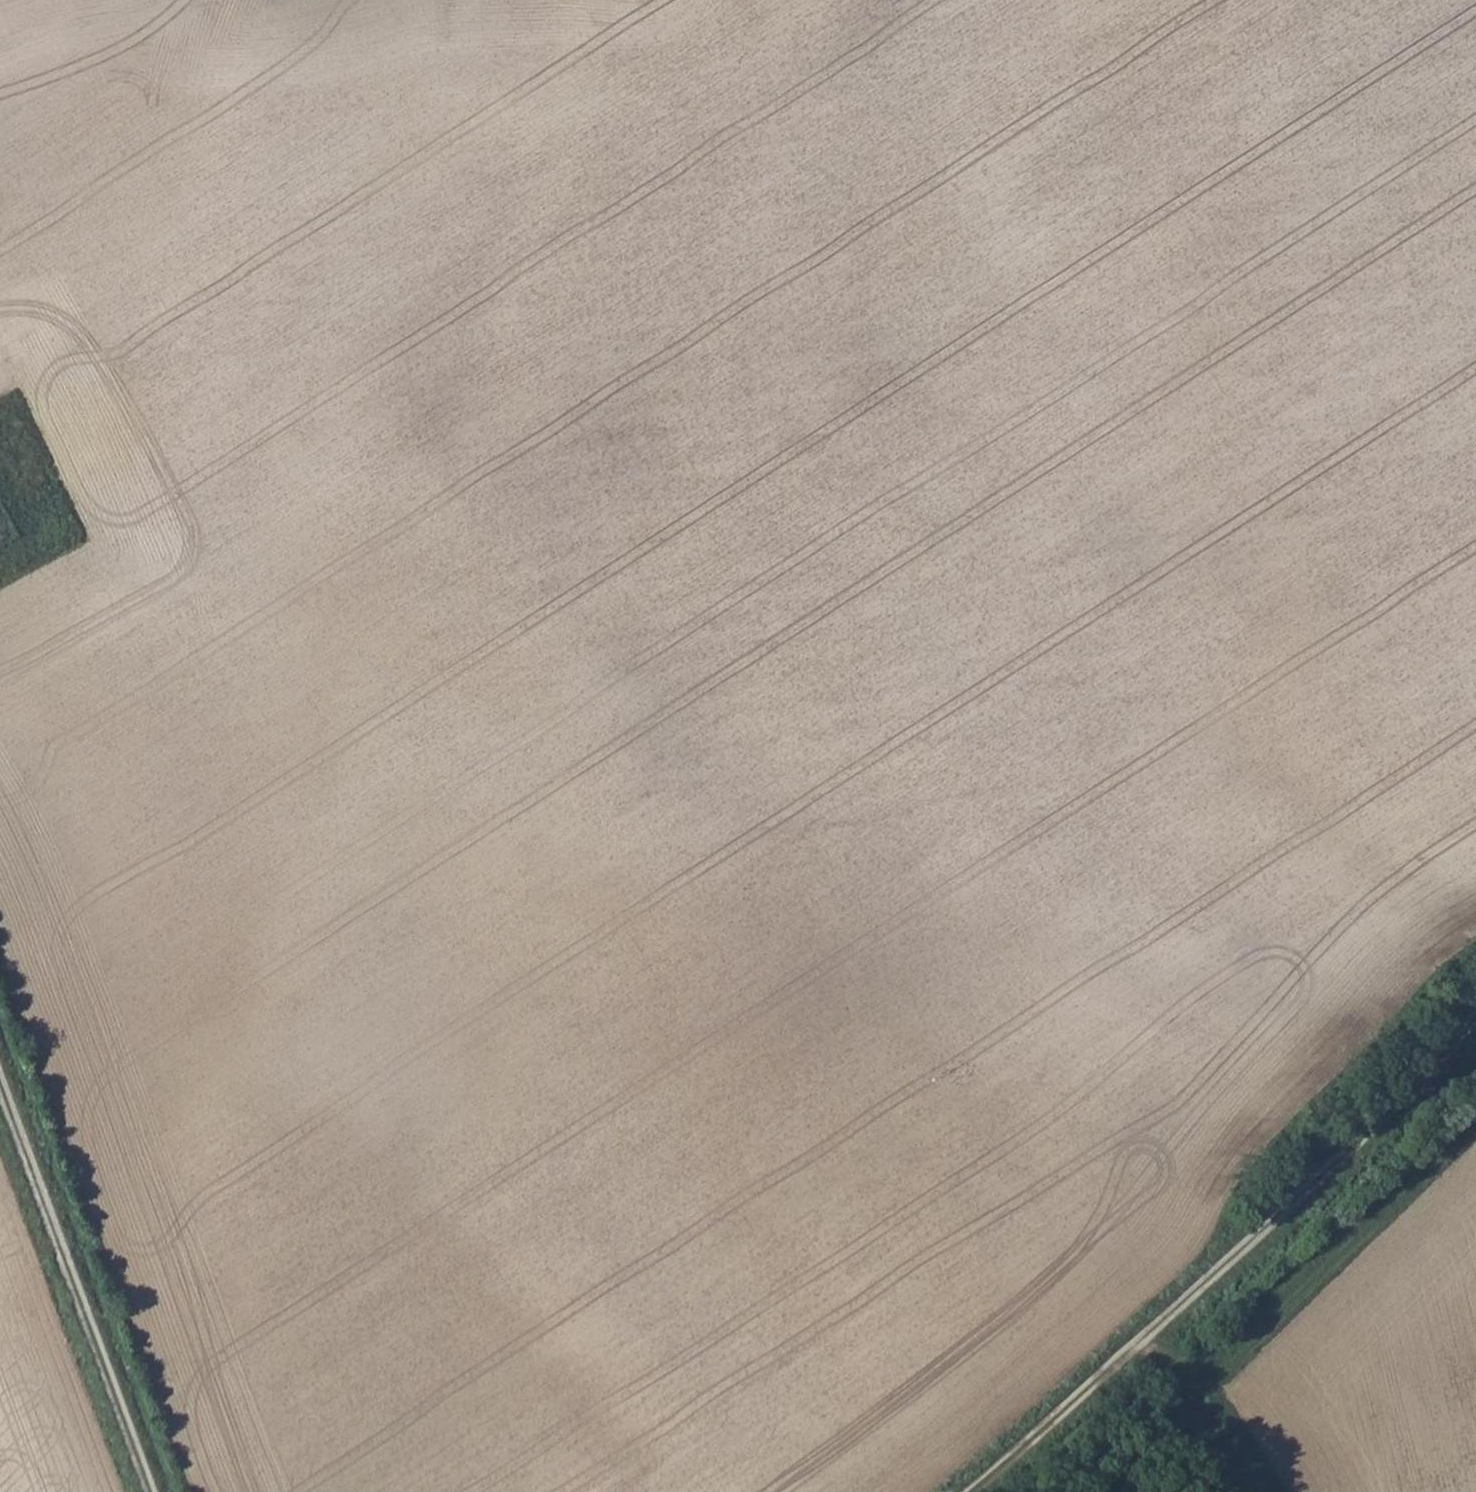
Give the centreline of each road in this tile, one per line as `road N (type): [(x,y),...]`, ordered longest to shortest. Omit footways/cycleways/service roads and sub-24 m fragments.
road 1 (track): [(970,1491),(1350,1148),(1475,1017)]
road 2 (track): [(0,1093),(148,1491)]

